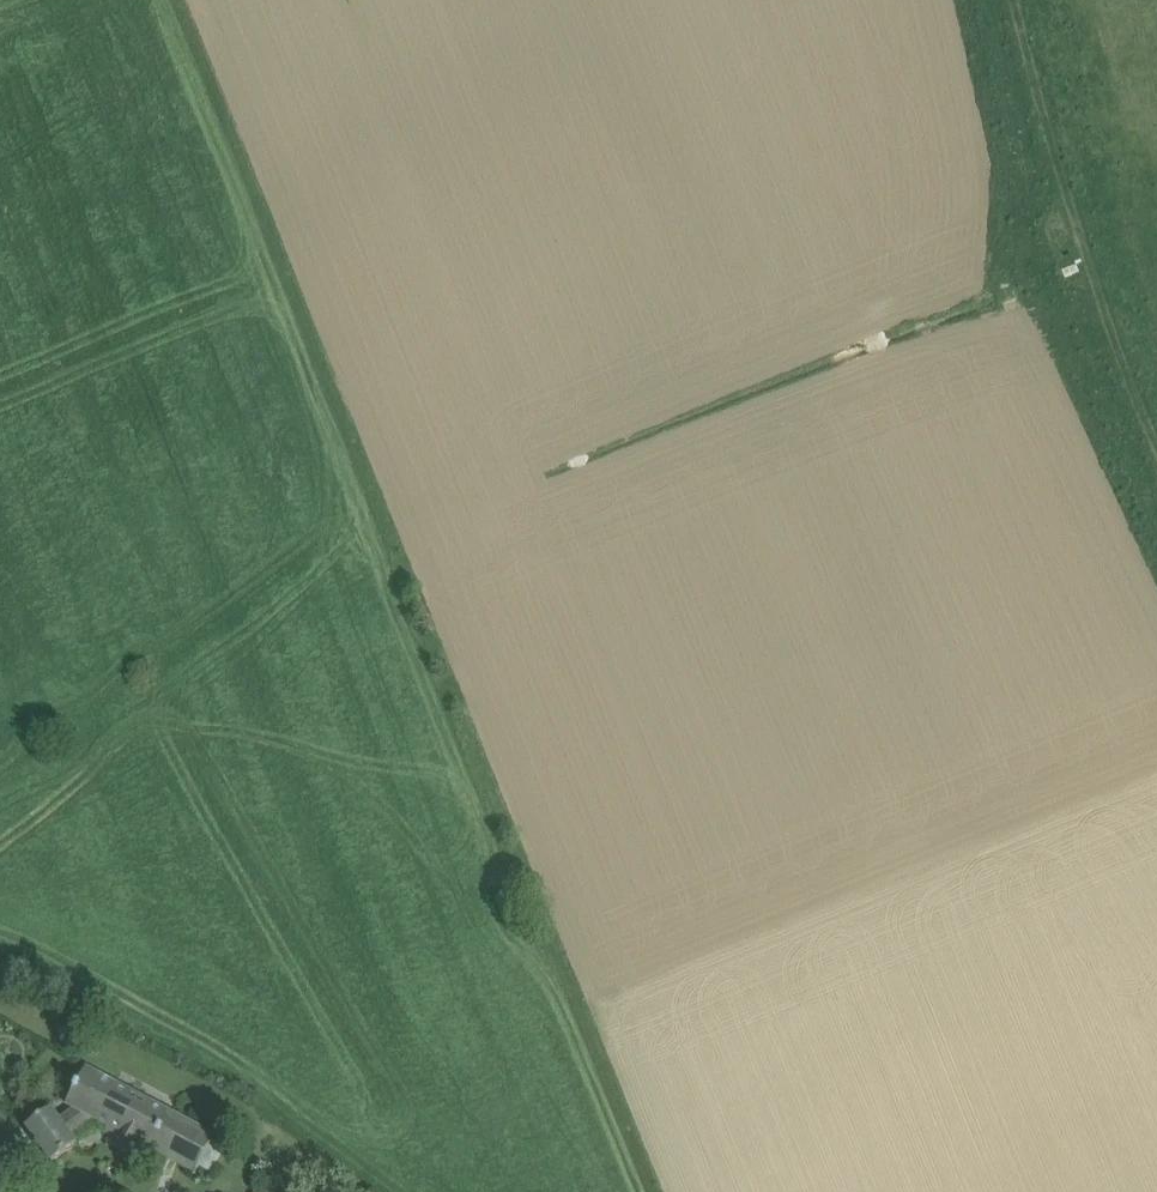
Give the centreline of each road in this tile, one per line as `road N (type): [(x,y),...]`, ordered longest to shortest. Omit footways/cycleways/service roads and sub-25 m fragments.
road 1 (track): [(1021,0),(1108,329),(1156,442)]

